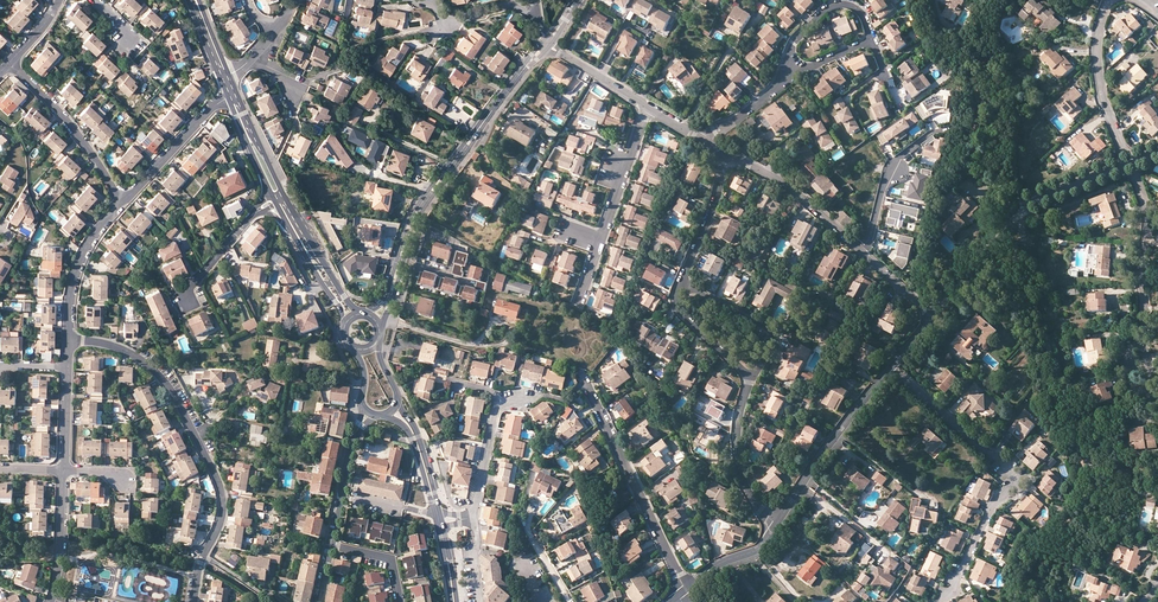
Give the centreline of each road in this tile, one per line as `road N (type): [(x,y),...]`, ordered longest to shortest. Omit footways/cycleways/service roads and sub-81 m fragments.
road 1 (residential): [(67,338),(122,350),(160,377),(218,482),(221,520),(193,601)]
road 2 (tertiary): [(379,330),(425,208),(550,46)]
road 3 (tertiary): [(545,38),(417,206),(385,296),(366,315)]
road 4 (residential): [(890,370),(1020,480),(998,502),(938,601)]
road 5 (residential): [(933,317),(1005,222),(1128,166)]
road 6 (residential): [(585,383),(685,590)]
road 7 (residential): [(1141,384),(1148,216),(1128,166)]
road 8 (secondary): [(385,414),(416,448),(452,601)]
road 9 (residential): [(777,525),(890,370)]
road 10 (residential): [(11,60),(85,142),(121,202)]
road 11 (residential): [(1128,166),(1097,61),(1109,0)]
road 12 (residential): [(860,250),(792,186),(725,152)]
road 13 (residential): [(472,518),(498,404),(493,393),(461,386)]
road 14 (residential): [(749,376),(740,458),(754,501),(777,525)]
road 15 (residential): [(872,39),(859,8),(828,7),(797,37),(783,81)]
road 16 (residential): [(682,283),(774,335),(749,376)]
road 17 (residential): [(67,338),(79,262),(121,202)]
road 18 (residential): [(121,202),(228,98)]
road 19 (tertiary): [(330,545),(349,454),(370,413)]
road 20 (residential): [(725,152),(717,198),(682,283)]
road 21 (residential): [(51,601),(64,471)]
road 22 (secondary): [(440,516),(419,437),(397,398)]
road 23 (residential): [(682,283),(683,315),(749,376)]
road 24 (residential): [(537,12),(508,5),(445,20),(427,0)]

